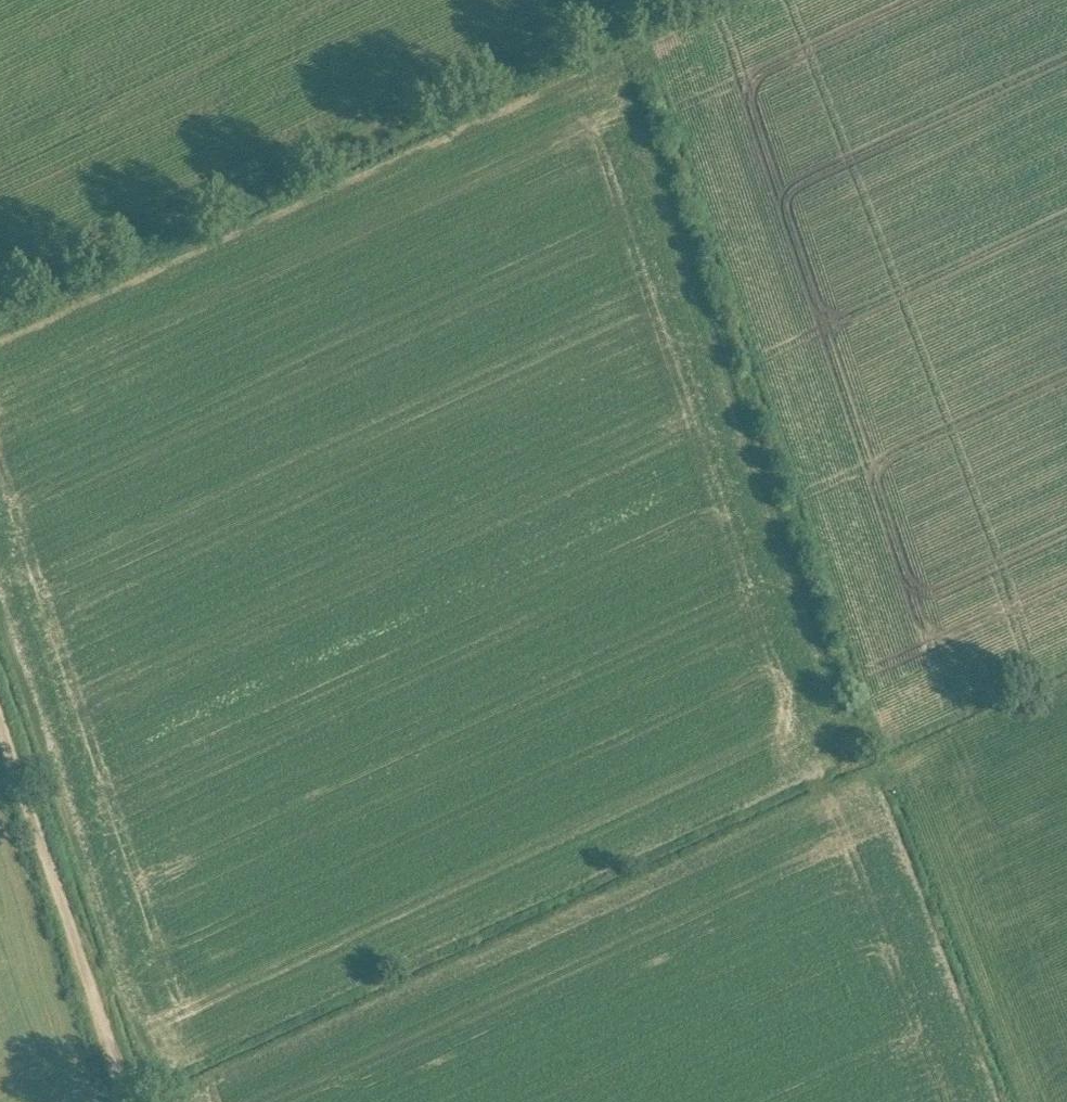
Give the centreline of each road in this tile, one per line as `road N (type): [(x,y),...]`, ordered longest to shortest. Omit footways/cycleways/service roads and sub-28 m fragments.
road 1 (track): [(127,1101),(0,721)]

